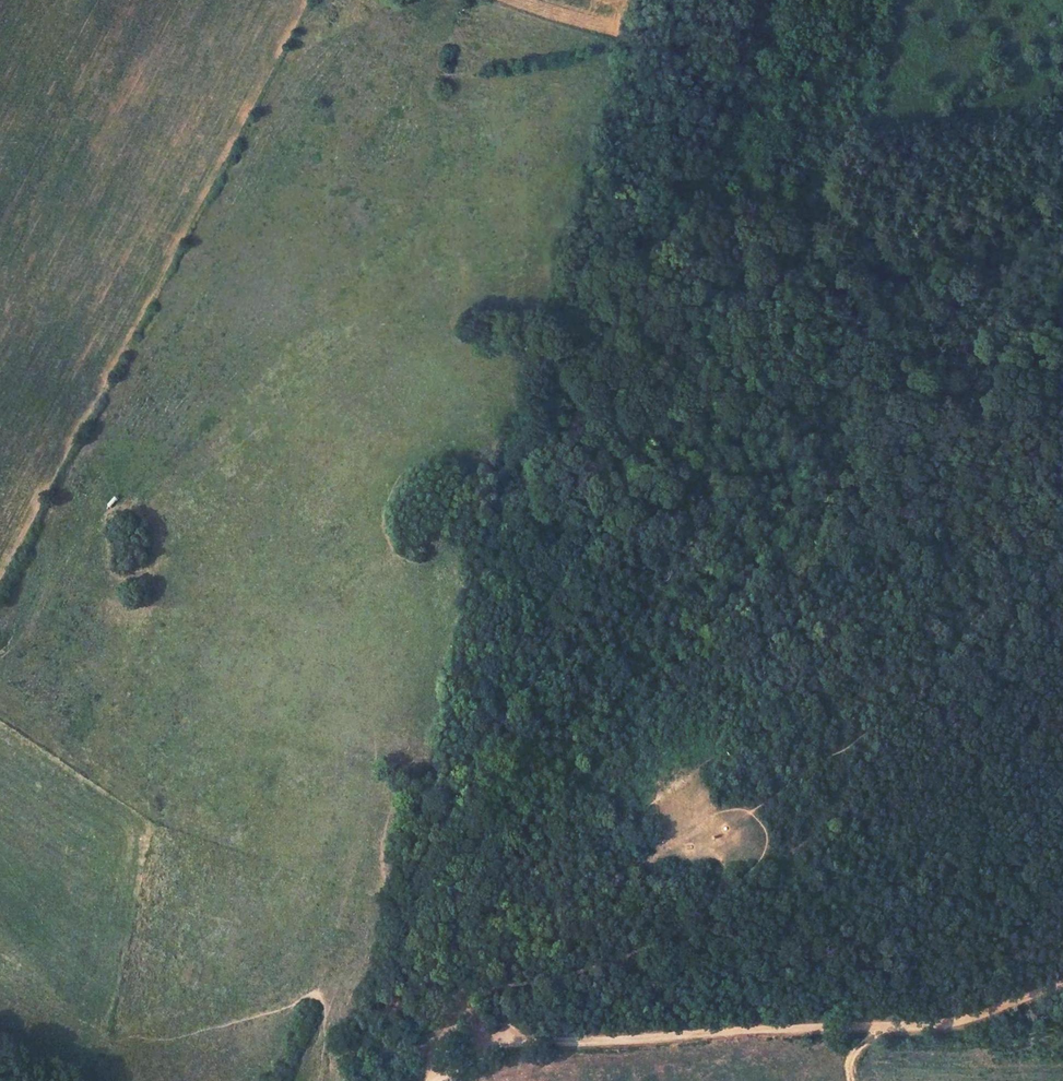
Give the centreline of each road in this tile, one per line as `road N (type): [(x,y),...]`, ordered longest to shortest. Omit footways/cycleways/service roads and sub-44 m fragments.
road 1 (track): [(437,1080),(472,1055),(511,1043),(933,1026),(1062,983)]

